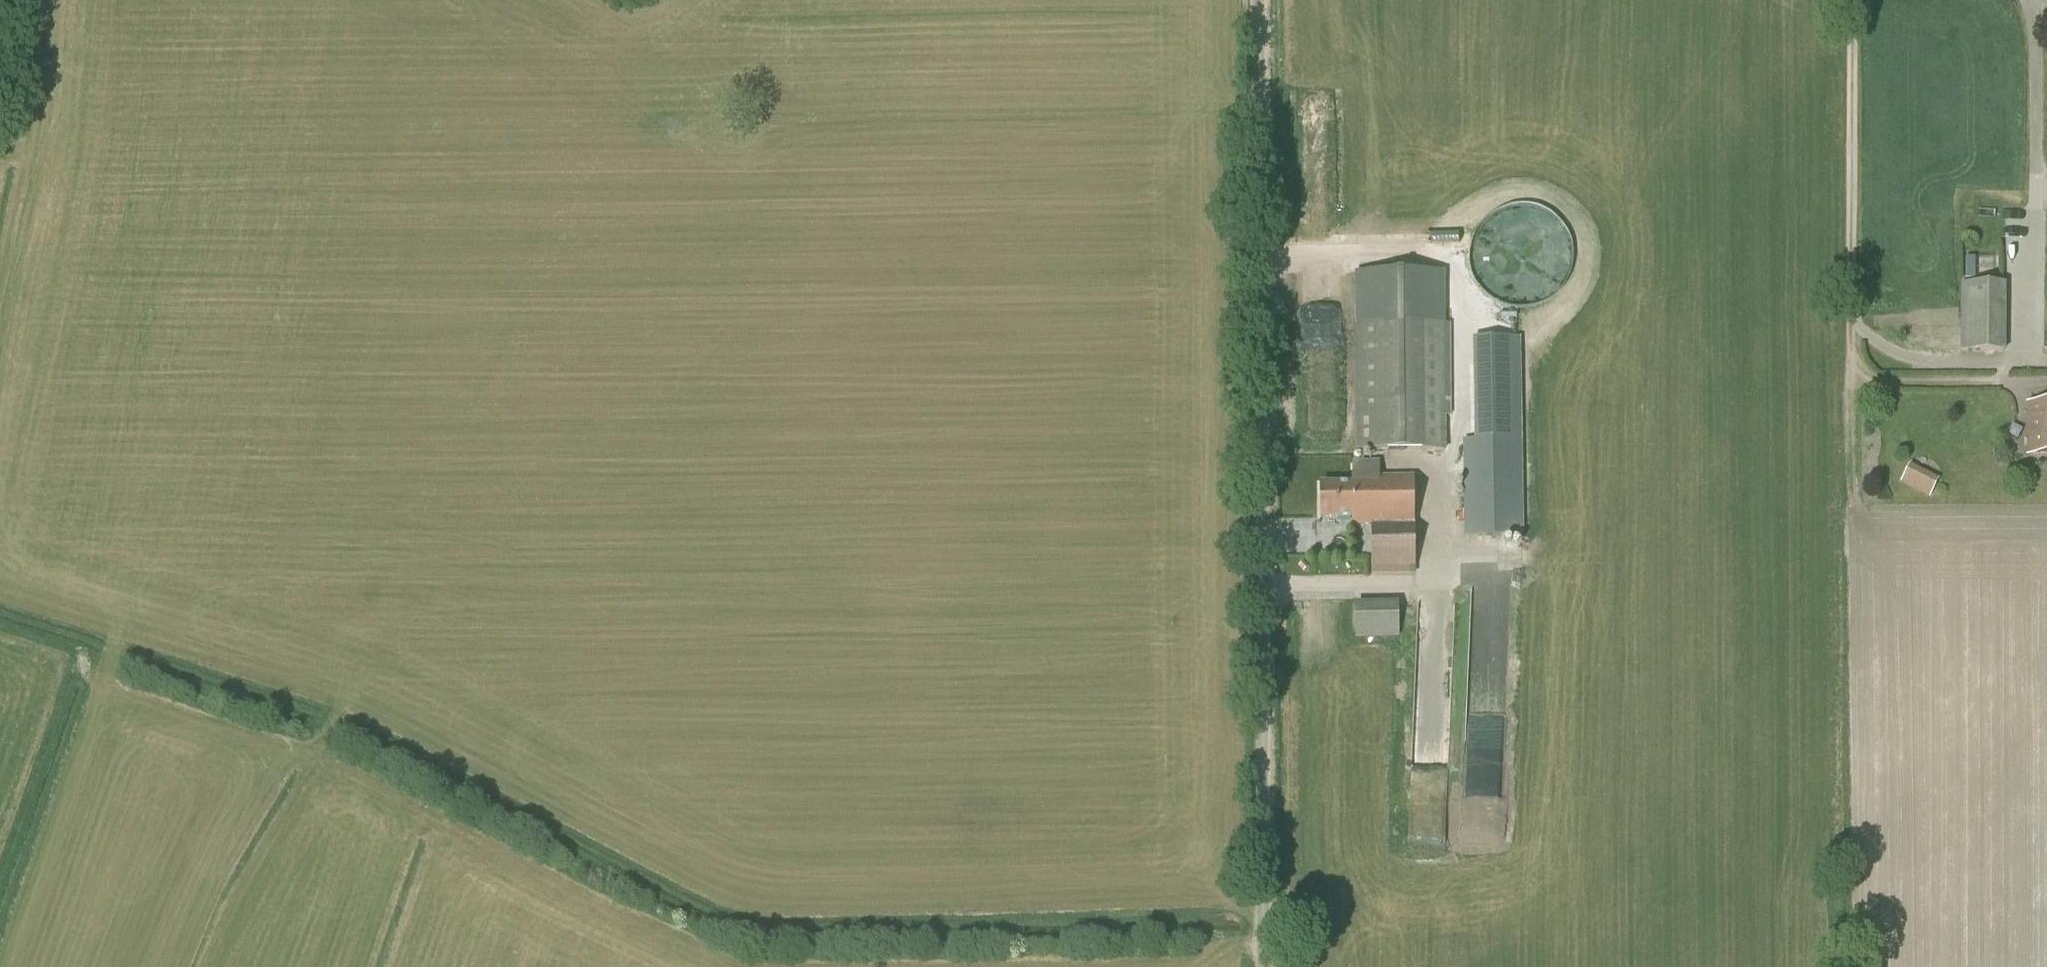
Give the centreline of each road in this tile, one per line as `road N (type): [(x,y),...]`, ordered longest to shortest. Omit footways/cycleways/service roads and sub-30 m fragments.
road 1 (unclassified): [(1269,966),(1257,0)]

